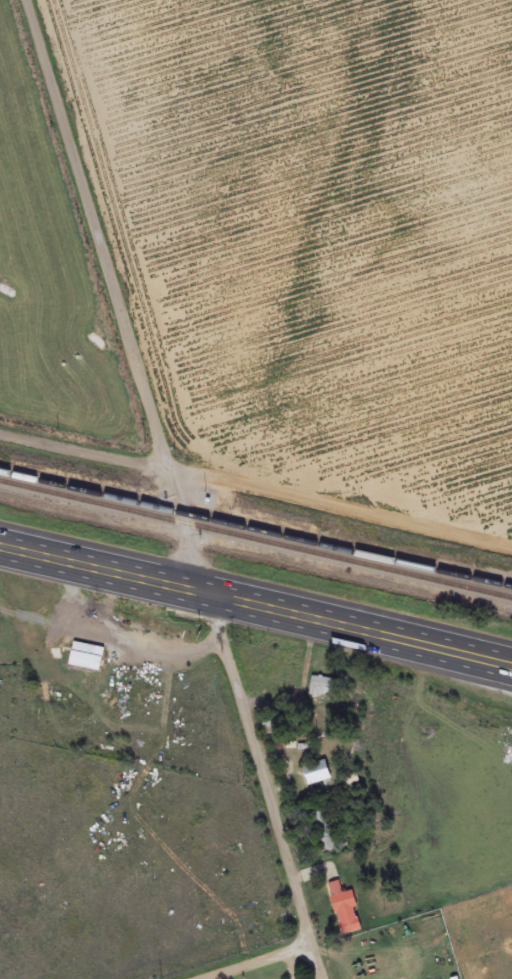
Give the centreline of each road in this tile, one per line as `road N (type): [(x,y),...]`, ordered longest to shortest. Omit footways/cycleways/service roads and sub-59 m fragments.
road 1 (residential): [(177,586),(186,526),(173,465),(30,0)]
road 2 (trunk): [(0,548),(511,667)]
road 3 (residential): [(0,429),(511,543)]
road 4 (residential): [(326,978),(217,632),(213,595)]
road 5 (residential): [(193,978),(315,941)]

